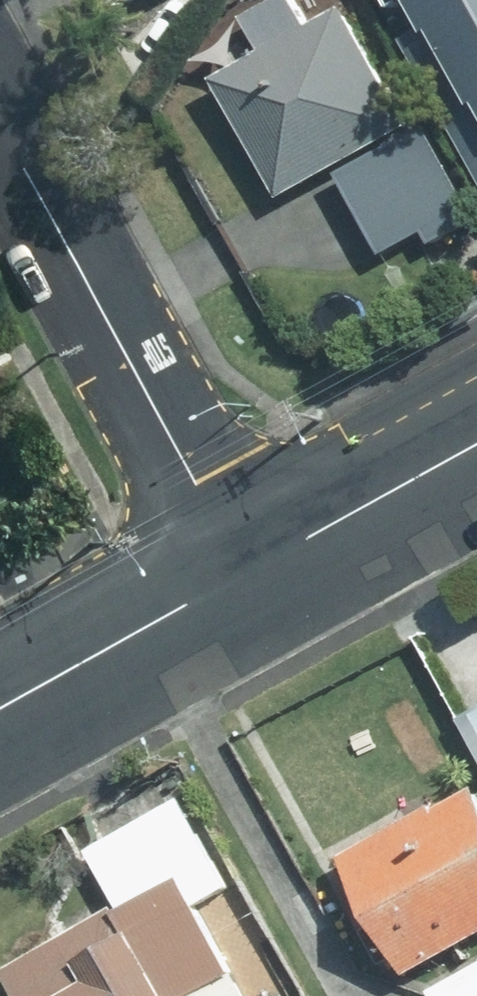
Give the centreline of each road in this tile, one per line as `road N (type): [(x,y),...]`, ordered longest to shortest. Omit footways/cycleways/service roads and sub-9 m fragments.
road 1 (residential): [(241,571),(0,121)]
road 2 (secondary): [(0,705),(241,571)]
road 3 (secondary): [(241,571),(476,441)]

